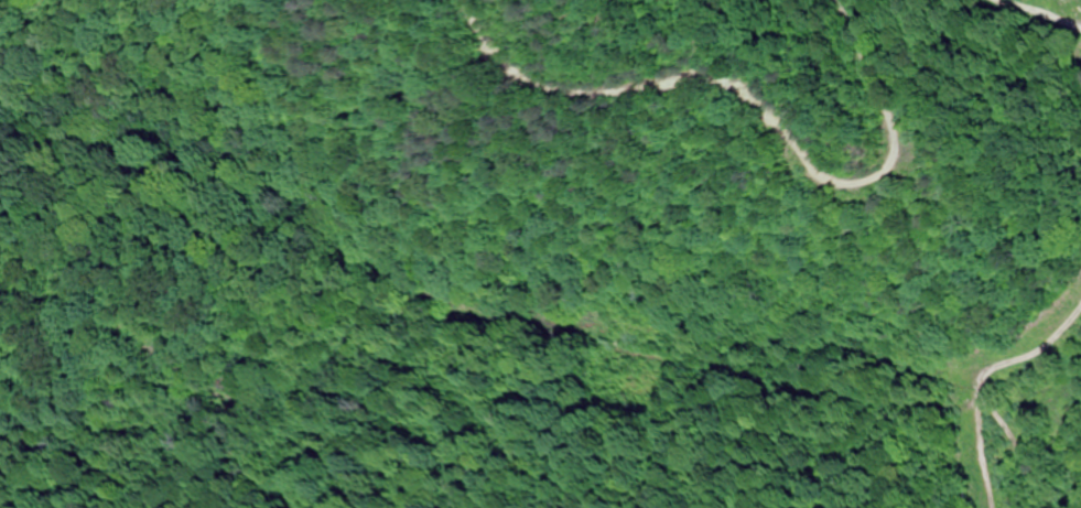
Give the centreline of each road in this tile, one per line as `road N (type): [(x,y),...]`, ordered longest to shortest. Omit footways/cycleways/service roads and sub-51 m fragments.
road 1 (residential): [(1080,386),(1058,507)]

